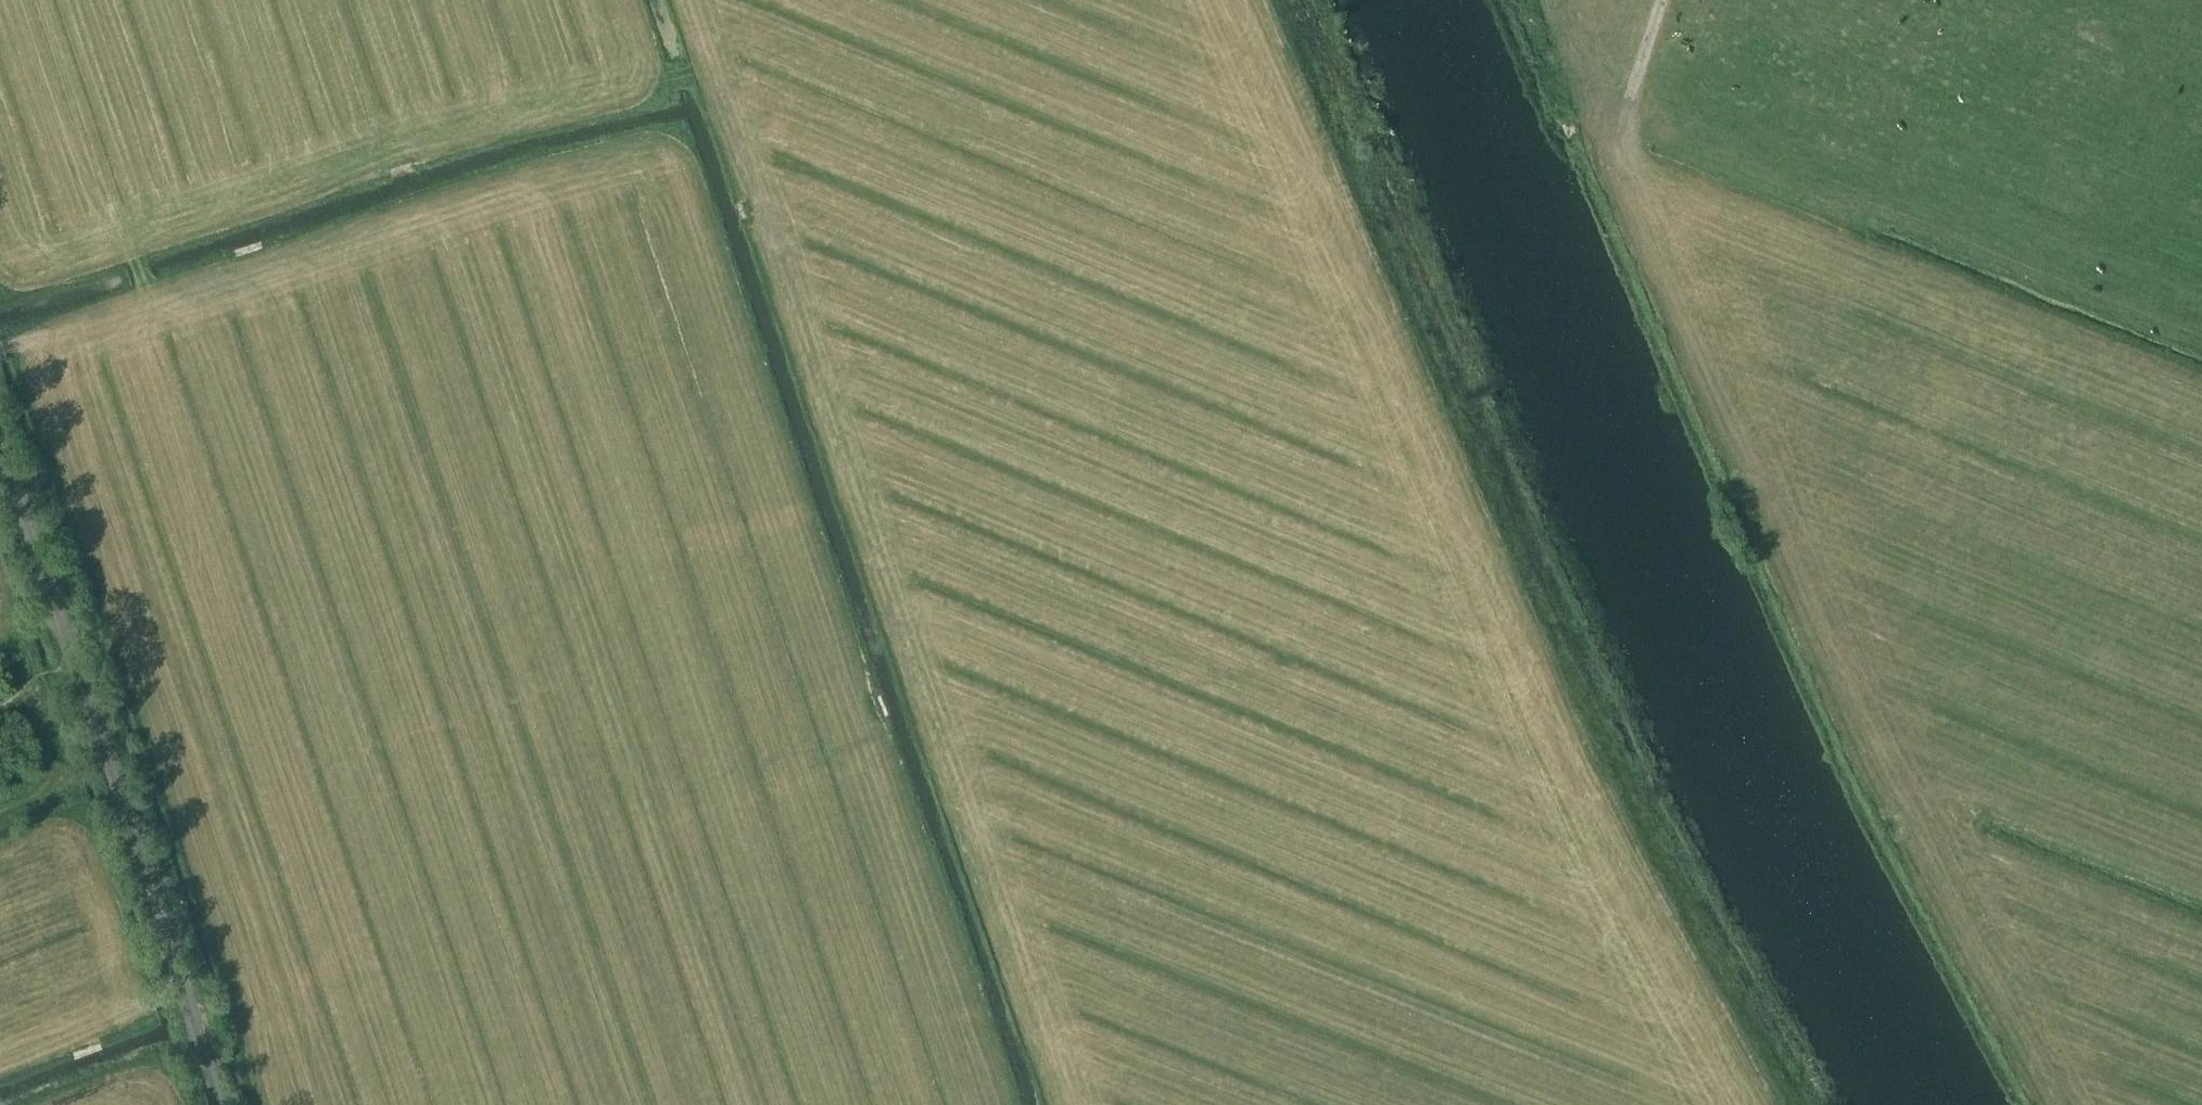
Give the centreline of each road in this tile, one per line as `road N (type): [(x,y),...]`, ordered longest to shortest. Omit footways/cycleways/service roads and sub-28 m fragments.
road 1 (track): [(78,672),(225,1104)]
road 2 (track): [(0,449),(78,672)]

